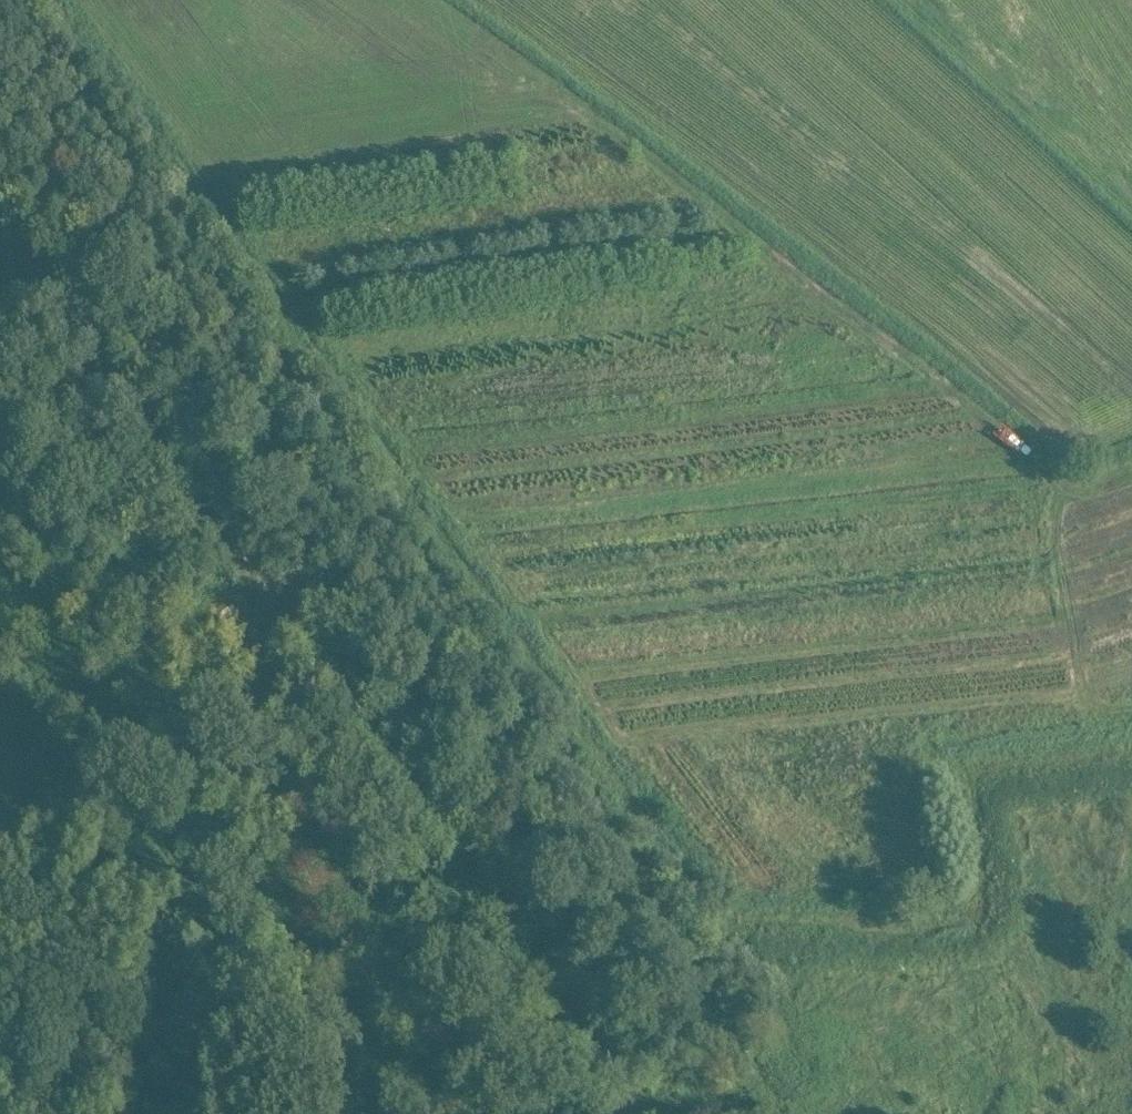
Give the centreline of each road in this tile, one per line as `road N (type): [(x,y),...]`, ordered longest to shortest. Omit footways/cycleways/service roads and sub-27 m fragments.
road 1 (track): [(0,693),(90,814)]

